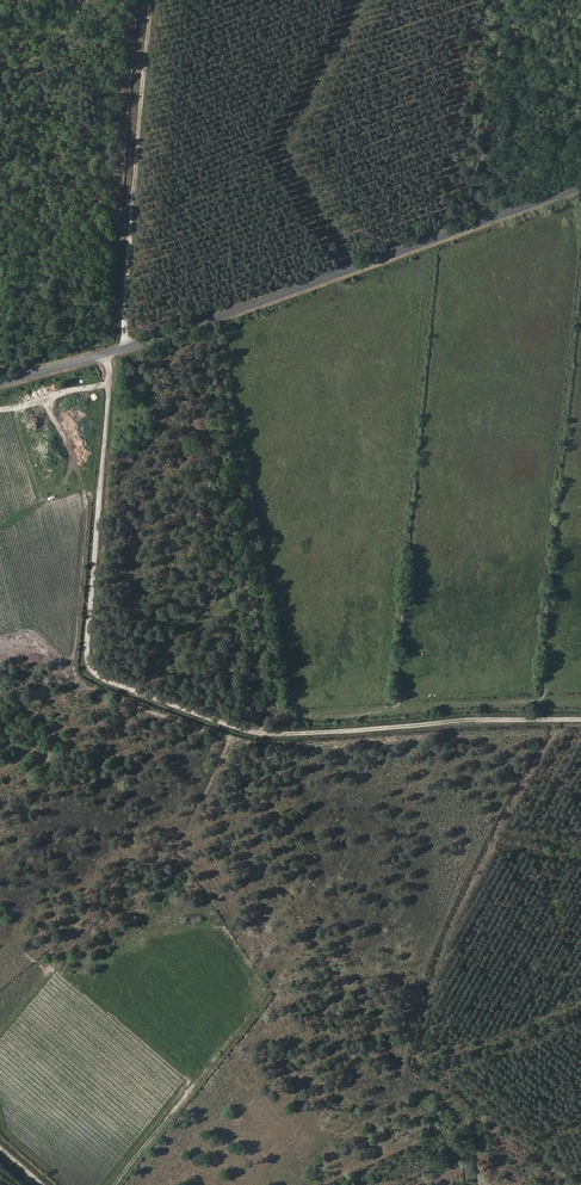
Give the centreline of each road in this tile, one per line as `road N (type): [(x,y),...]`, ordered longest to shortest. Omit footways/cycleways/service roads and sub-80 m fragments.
road 1 (track): [(120,352),(87,671),(278,730),(580,718)]
road 2 (tertiary): [(0,387),(159,341),(580,192)]
road 3 (track): [(120,352),(150,0)]
road 4 (track): [(113,1184),(199,1078)]

